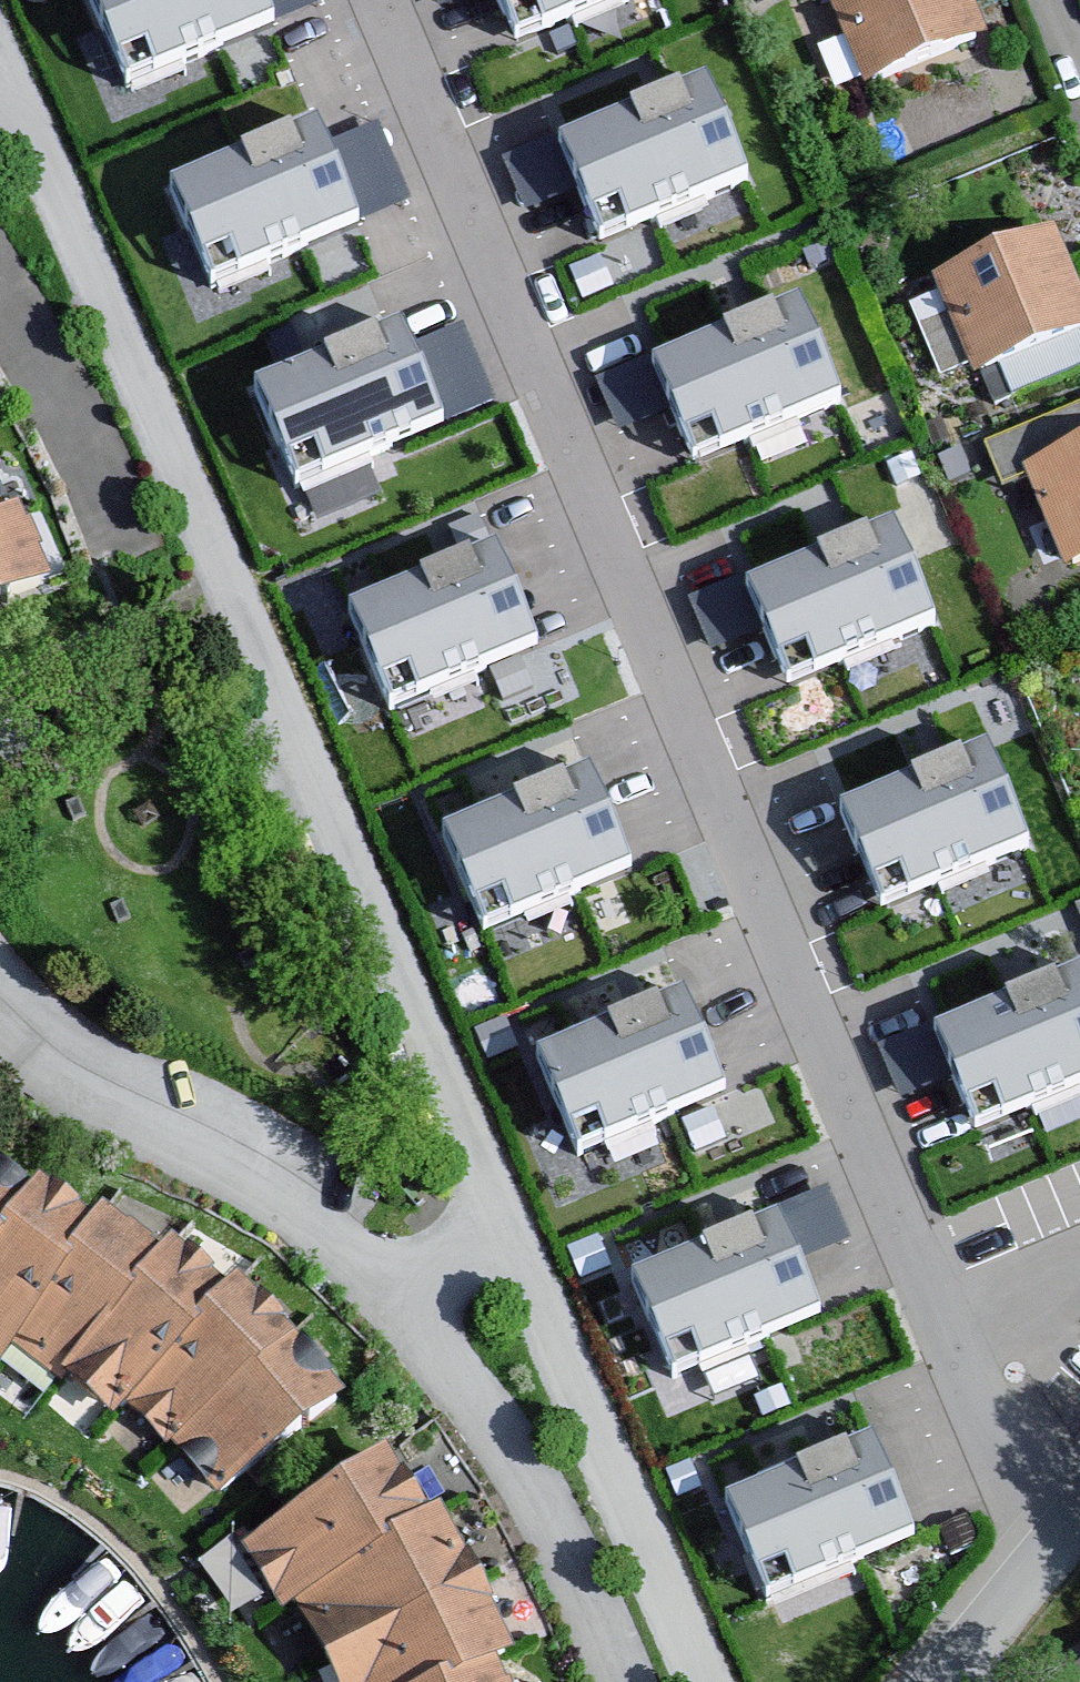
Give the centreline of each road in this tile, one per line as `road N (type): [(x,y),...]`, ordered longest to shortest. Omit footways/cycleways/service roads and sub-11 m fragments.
road 1 (residential): [(381,0),(1039,1564)]
road 2 (residential): [(512,1220),(0,41)]
road 3 (residential): [(708,1681),(512,1220)]
road 4 (residential): [(405,1299),(294,1212),(134,1124),(39,1061),(0,1024)]
road 5 (residential): [(405,1299),(565,1530),(631,1681)]
road 6 (residential): [(1039,1564),(938,1681)]
road 7 (residential): [(512,1220),(405,1299)]

